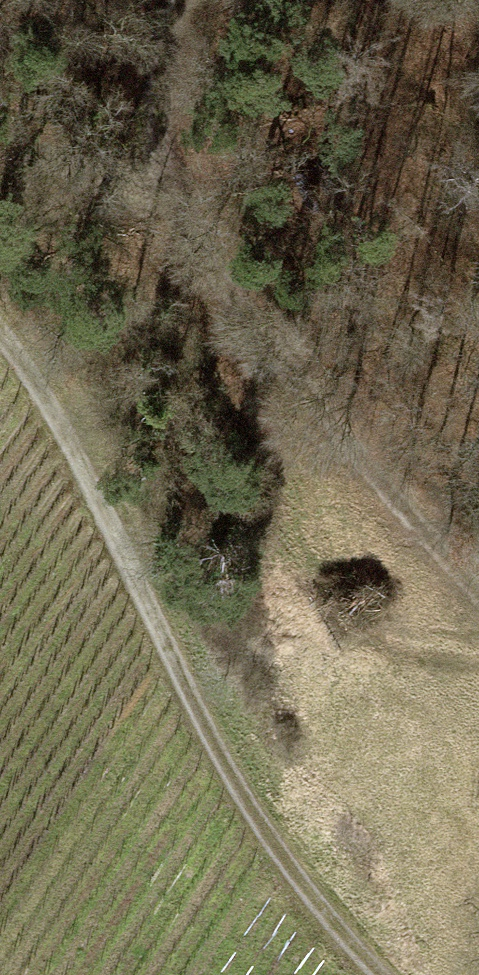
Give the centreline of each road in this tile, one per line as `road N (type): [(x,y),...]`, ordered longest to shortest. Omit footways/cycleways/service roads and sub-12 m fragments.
road 1 (track): [(0,338),(45,398),(260,826),(317,906),(387,974)]
road 2 (track): [(198,0),(157,134),(180,221),(413,550),(478,616)]

